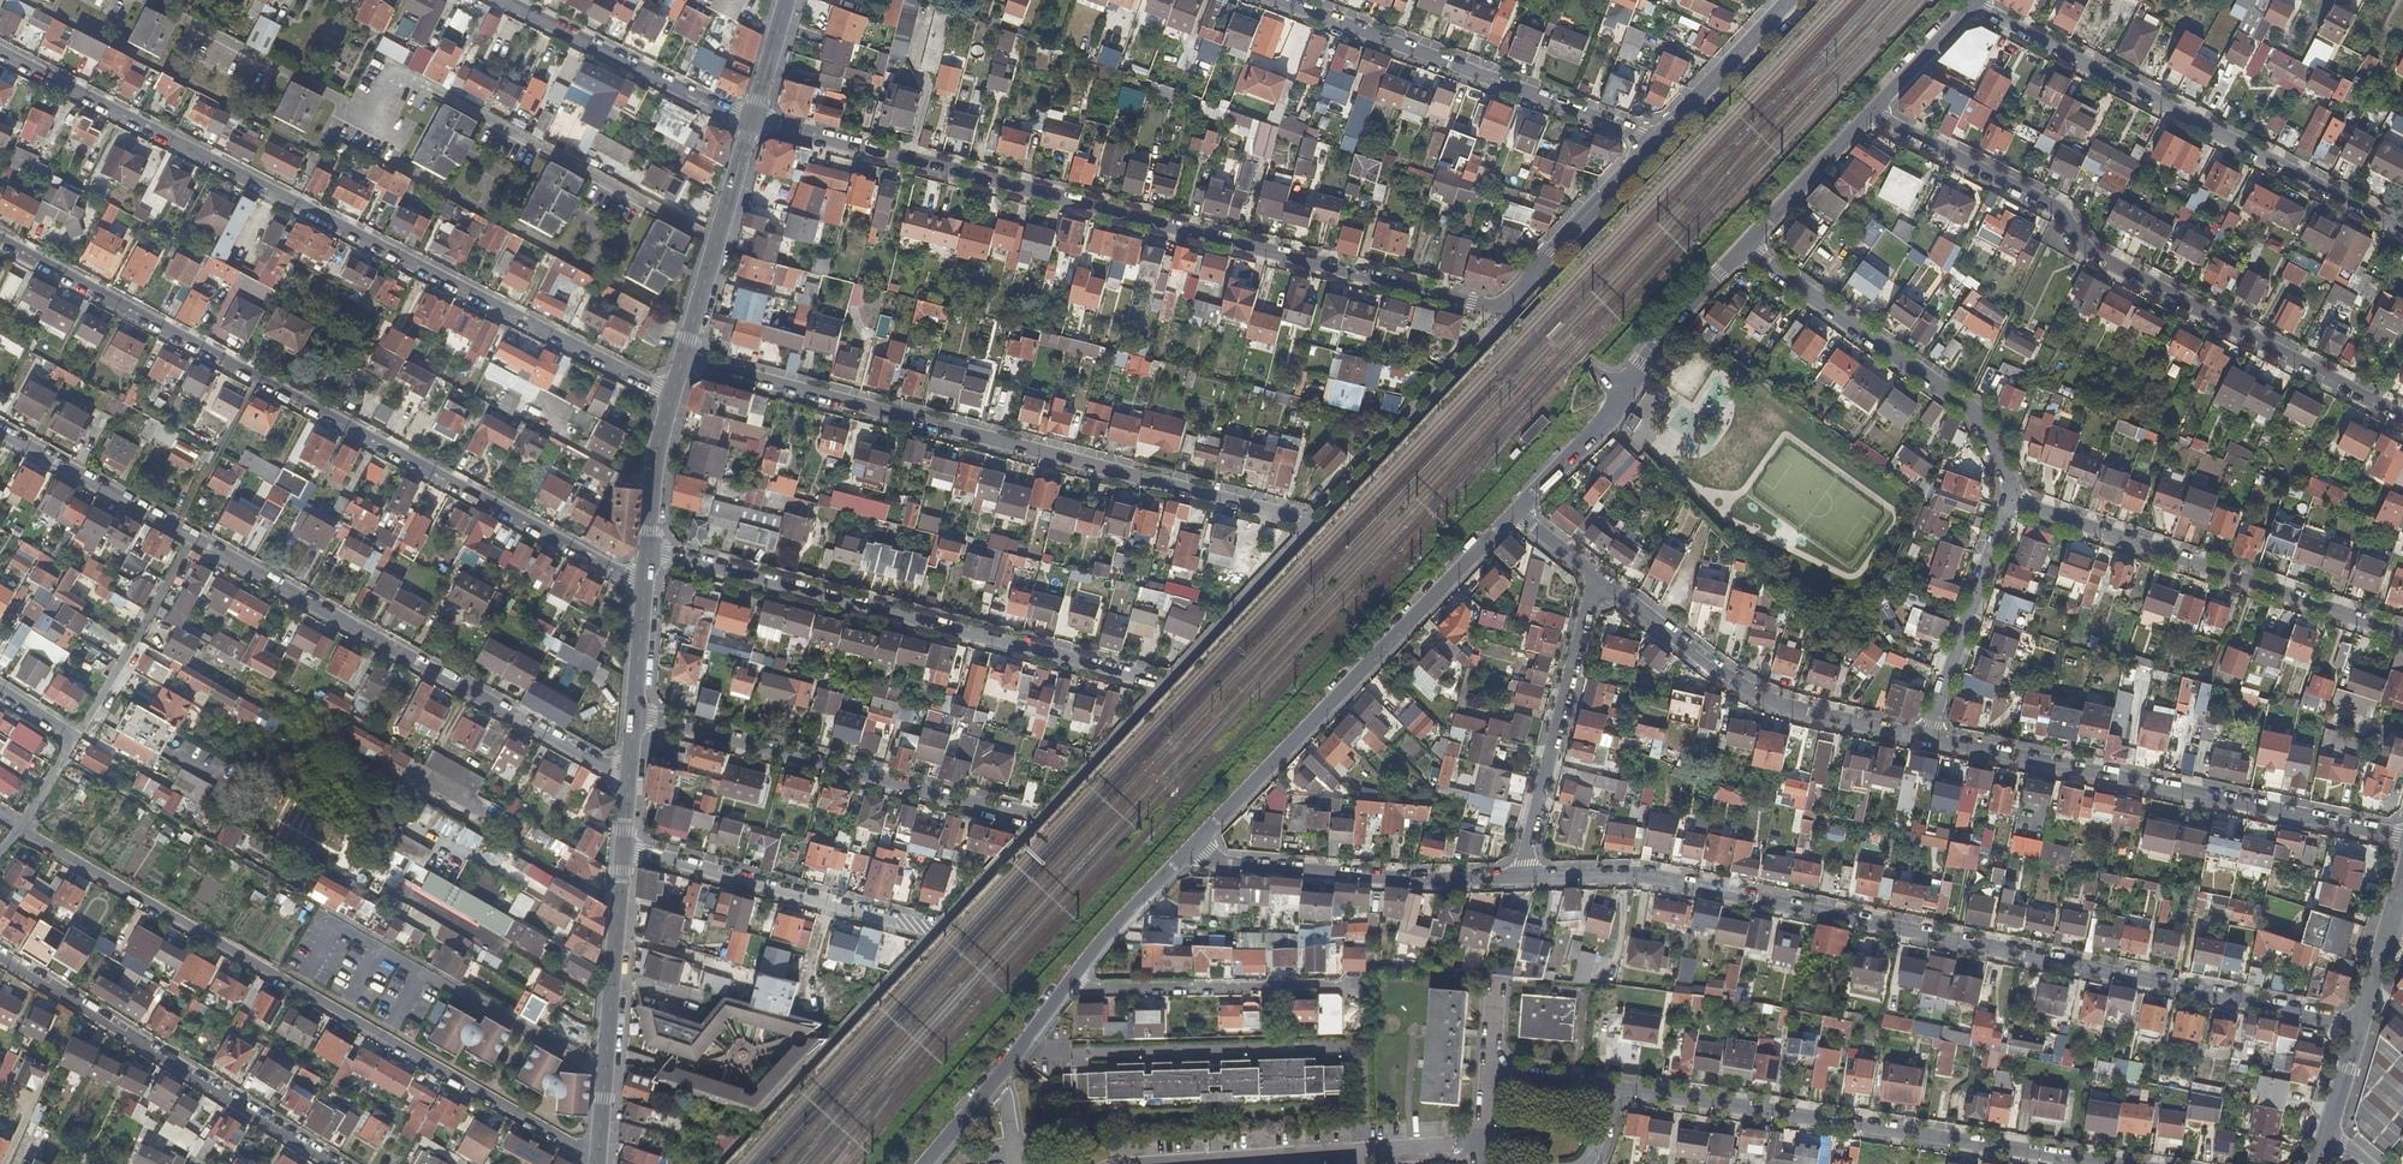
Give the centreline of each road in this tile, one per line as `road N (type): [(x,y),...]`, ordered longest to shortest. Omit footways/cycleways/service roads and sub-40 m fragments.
road 1 (residential): [(2359,1029),(1637,875),(1518,877)]
road 2 (residential): [(1515,296),(1494,306),(1471,303),(751,122)]
road 3 (residential): [(0,55),(673,393)]
road 4 (residential): [(645,584),(0,241)]
road 5 (residential): [(21,827),(598,1158)]
road 6 (residential): [(1306,526),(683,360)]
road 7 (residential): [(2402,416),(2089,251),(2060,209),(1869,115)]
road 8 (residential): [(1164,682),(647,554)]
road 9 (residential): [(1613,1090),(2111,1163)]
road 10 (residential): [(189,538),(630,775)]
road 11 (residential): [(2402,837),(1925,738)]
road 12 (residential): [(1972,7),(2402,231)]
road 13 (residential): [(1195,844),(1510,519)]
road 14 (residential): [(1037,822),(634,715)]
road 15 (residential): [(2013,503),(2402,634)]
road 16 (residential): [(1280,0),(1655,141)]
road 17 (residential): [(332,1163),(0,955)]
road 18 (residential): [(2013,503),(1968,406),(1748,244)]
road 19 (residential): [(1597,582),(1785,713),(1925,738)]
road 20 (residential): [(1518,877),(1416,879),(1229,864),(1195,844)]
road 21 (residential): [(623,848),(937,931)]
road 22 (residential): [(1597,582),(1518,877)]
road 23 (residential): [(1067,987),(1351,991)]
road 24 (residential): [(751,122),(505,0)]
road 25 (residential): [(1925,738),(2013,503)]
road 26 (residential): [(683,360),(751,122)]
road 27 (residential): [(924,1163),(1008,1074),(1067,987)]
road 28 (residential): [(189,538),(79,737)]
road 29 (residential): [(598,1158),(617,935)]
road 30 (residential): [(0,433),(189,538)]
road 31 (residential): [(1515,296),(1655,141)]
road 32 (residential): [(1655,141),(1789,0)]
road 33 (residential): [(1622,391),(1748,244)]
road 34 (residential): [(1067,987),(1195,844)]
road 35 (residential): [(617,935),(792,986)]
road 36 (residential): [(1748,244),(1869,115)]
road 37 (residential): [(1510,519),(1622,391)]
road 38 (residential): [(647,554),(656,455),(673,393)]
road 39 (residential): [(1869,115),(1972,7)]
road 40 (residential): [(1622,391),(1515,296)]
road 41 (residential): [(634,715),(645,584)]
road 42 (residential): [(751,122),(787,0)]
road 43 (residential): [(1488,1072),(1613,1090)]

